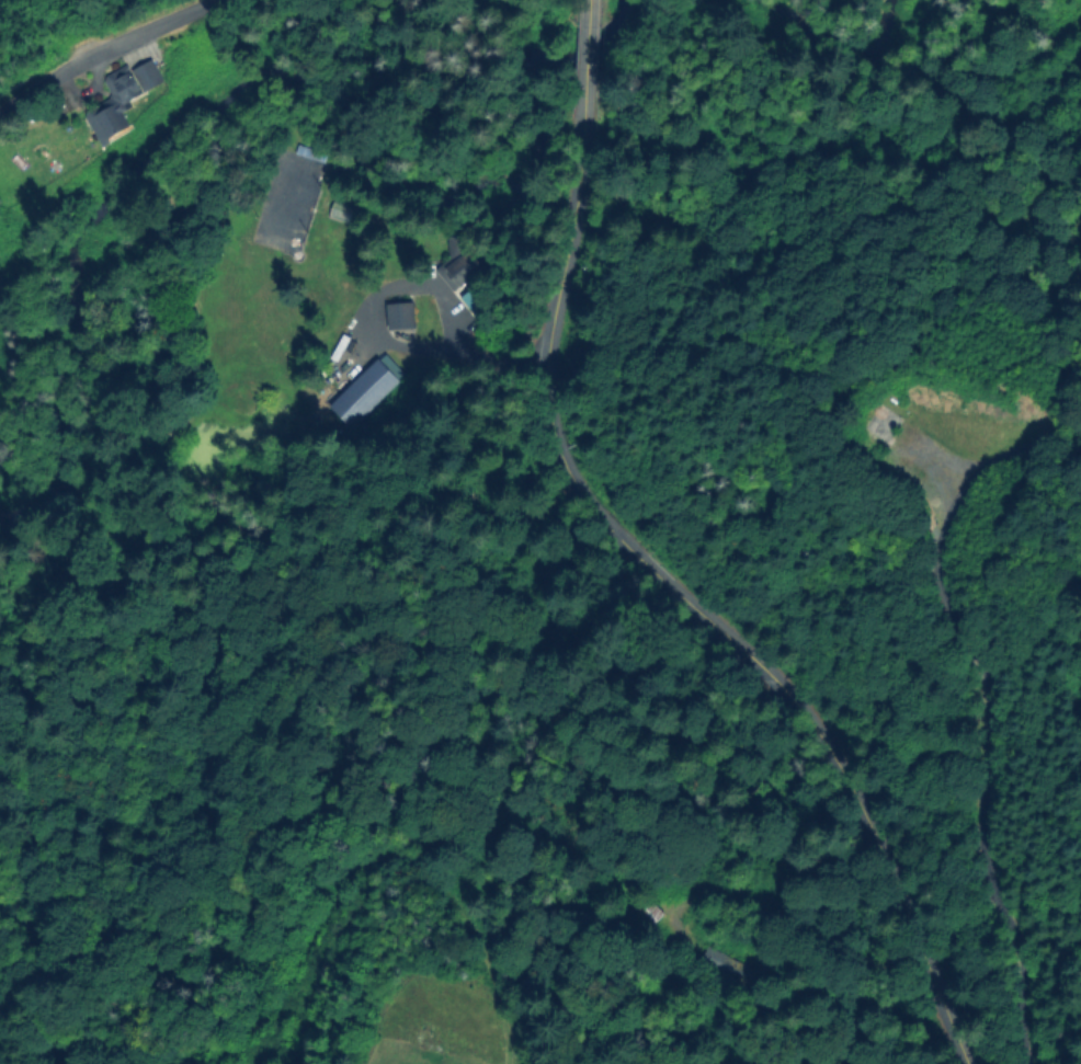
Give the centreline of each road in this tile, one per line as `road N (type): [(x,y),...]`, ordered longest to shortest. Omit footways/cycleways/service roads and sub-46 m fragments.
road 1 (tertiary): [(963,1063),(830,762),(788,700),(584,492),(567,458),(554,379),(591,0)]
road 2 (residential): [(0,111),(65,70),(211,0)]

